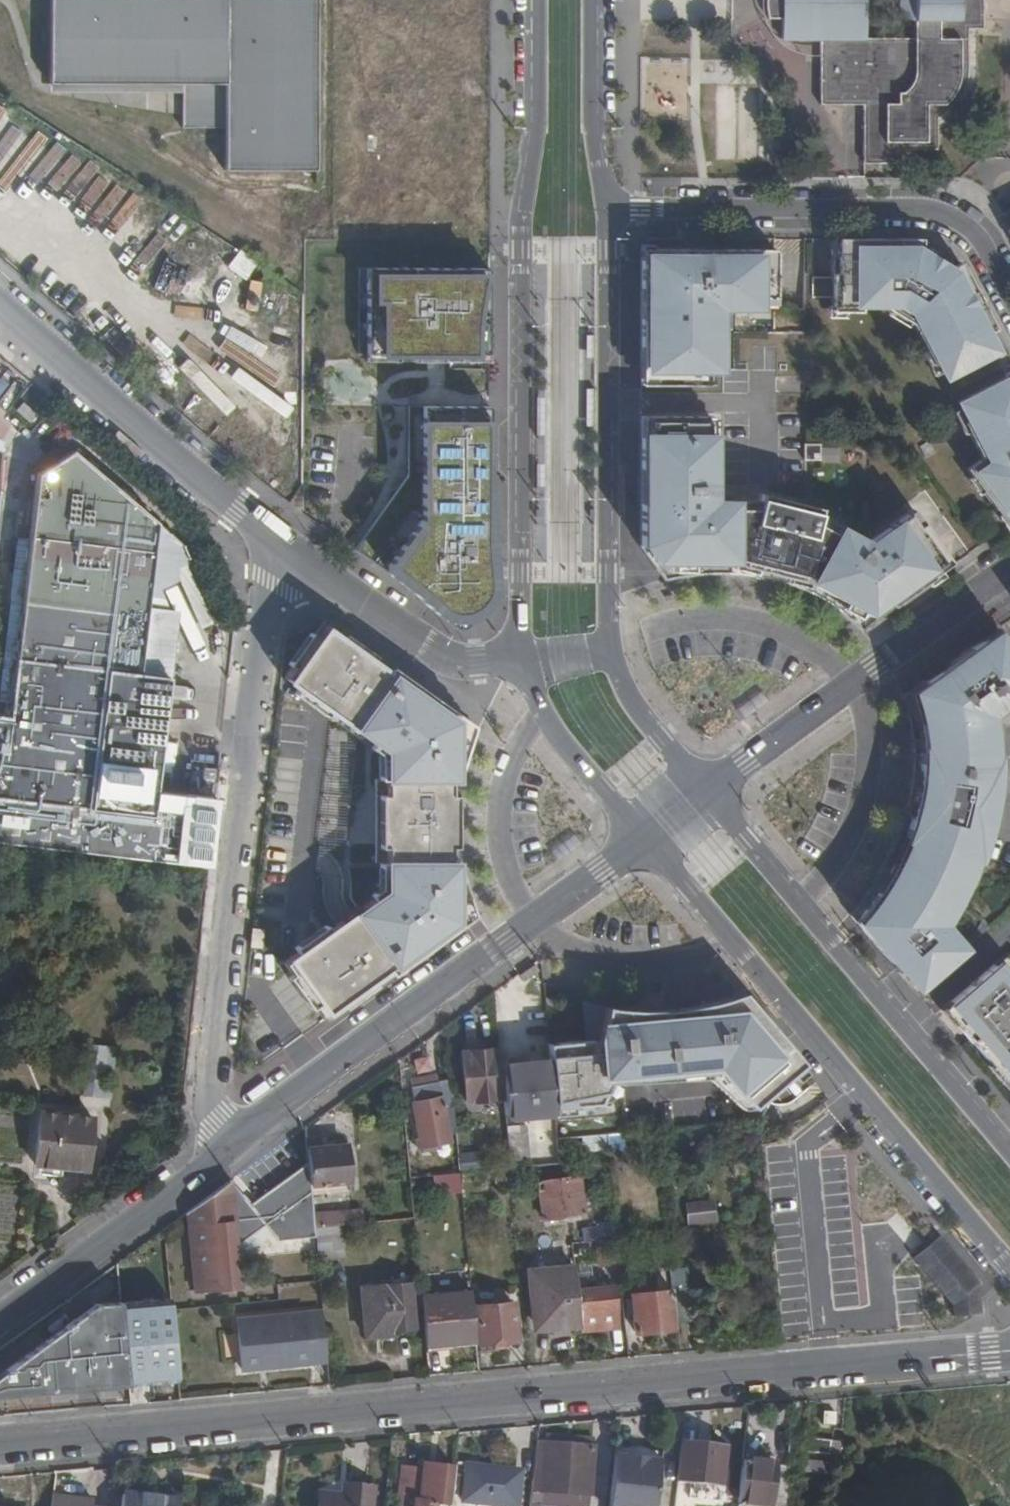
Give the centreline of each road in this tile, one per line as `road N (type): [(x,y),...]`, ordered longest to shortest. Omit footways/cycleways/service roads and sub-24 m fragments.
road 1 (tertiary): [(1009,1352),(0,1442)]
road 2 (residential): [(538,0),(539,117),(521,221),(522,664)]
road 3 (residential): [(275,541),(206,1158)]
road 4 (residential): [(1009,294),(978,236),(921,212),(605,206)]
road 5 (residential): [(612,648),(605,206)]
road 6 (unclassified): [(729,943),(1009,1269)]
road 7 (tertiary): [(530,923),(206,1158)]
road 8 (unclassified): [(0,302),(275,541)]
road 9 (unclassified): [(1009,1151),(796,905)]
road 10 (unclassified): [(522,664),(444,658),(275,541)]
road 11 (residential): [(851,683),(805,645),(732,623),(677,626),(612,648)]
road 12 (tertiary): [(206,1158),(0,1315)]
road 13 (residential): [(796,905),(849,837),(867,781),(868,730),(851,683)]
road 14 (residential): [(547,720),(506,779),(498,825),(509,879),(530,923)]
road 15 (residential): [(530,923),(587,956),(632,965),(696,962),(729,943)]
road 16 (residential): [(605,206),(591,122),(591,0)]
road 17 (tertiary): [(704,792),(851,683)]
road 18 (residential): [(704,792),(634,704),(612,648)]
road 19 (tertiary): [(1009,569),(874,667)]
road 20 (residential): [(547,720),(644,837)]
road 21 (unclassified): [(796,905),(704,792)]
road 22 (tertiary): [(530,923),(644,837)]
road 23 (unclassified): [(644,837),(729,943)]

